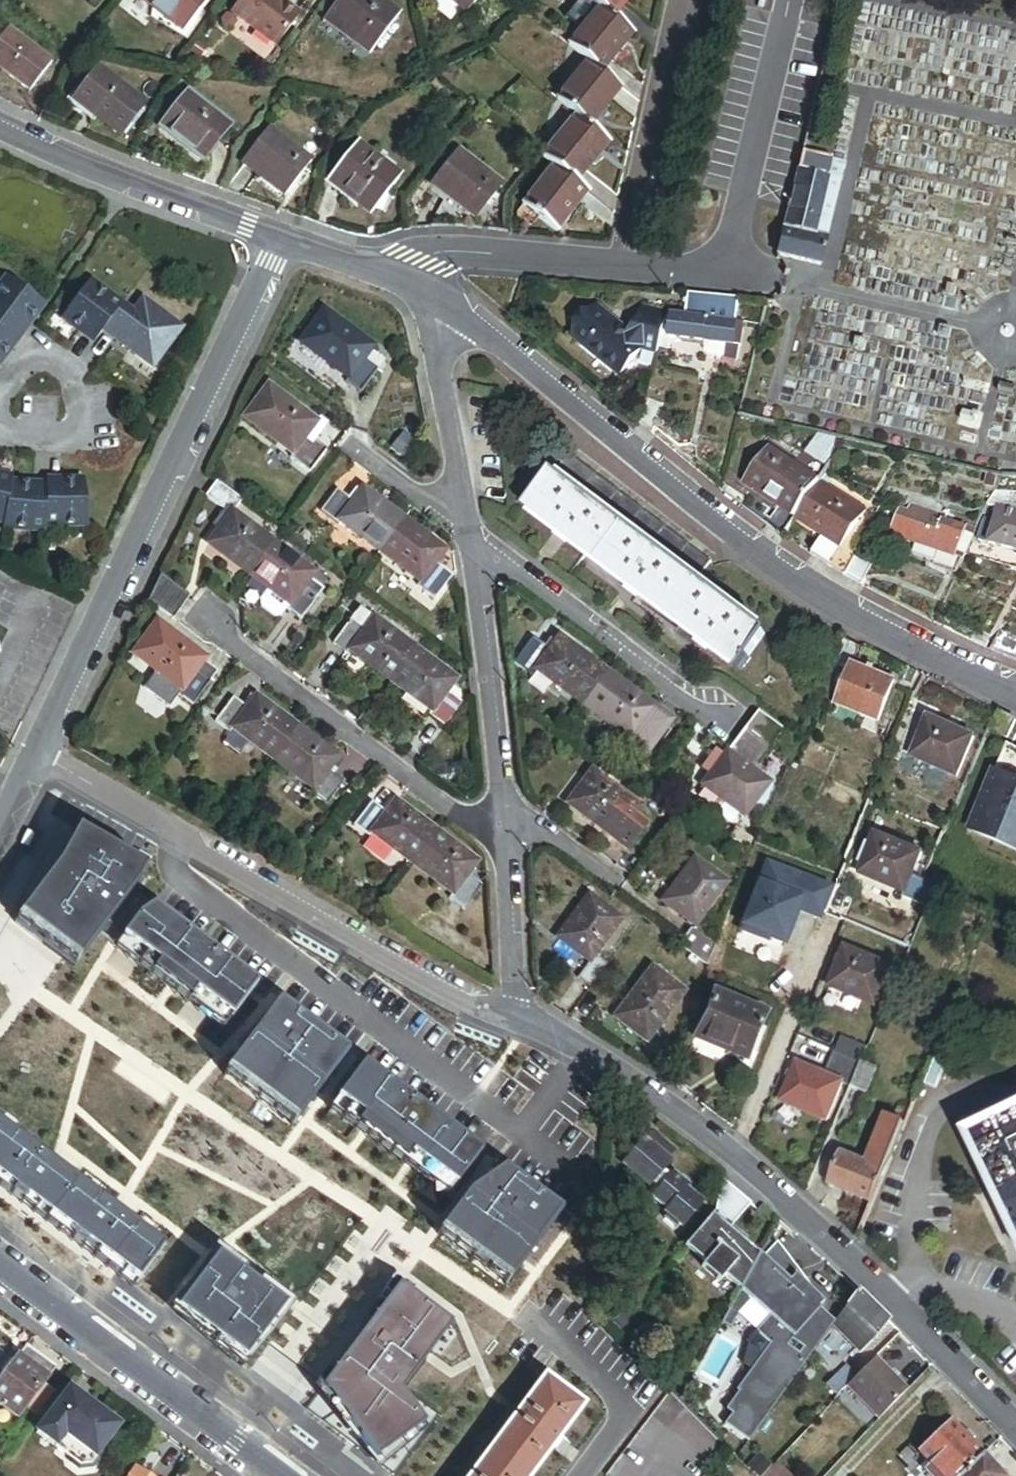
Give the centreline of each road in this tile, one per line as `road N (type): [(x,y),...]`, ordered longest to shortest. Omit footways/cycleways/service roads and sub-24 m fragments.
road 1 (residential): [(453,313),(507,341),(675,489),(812,591),(1015,693)]
road 2 (residential): [(1015,1426),(735,1153),(549,1026),(517,1015)]
road 3 (residential): [(34,758),(281,242)]
road 4 (residential): [(517,1015),(414,972),(34,758)]
road 5 (residential): [(632,266),(730,278),(793,0)]
road 6 (residential): [(214,614),(234,642),(461,815),(503,821)]
road 7 (residential): [(0,1263),(277,1475)]
road 8 (residential): [(472,537),(703,713),(727,719)]
road 9 (residential): [(0,127),(281,242)]
road 10 (residential): [(472,537),(503,821)]
road 11 (residential): [(632,266),(690,0)]
road 12 (residential): [(406,284),(437,259),(479,254),(632,266)]
road 13 (residential): [(472,537),(434,366),(453,313)]
road 14 (residential): [(503,821),(517,1015)]
road 15 (residential): [(0,427),(82,434),(72,364),(43,345)]
road 16 (residential): [(344,442),(472,537)]
road 17 (residential): [(503,821),(558,838),(622,886)]
road 18 (residential): [(281,242),(406,284)]

